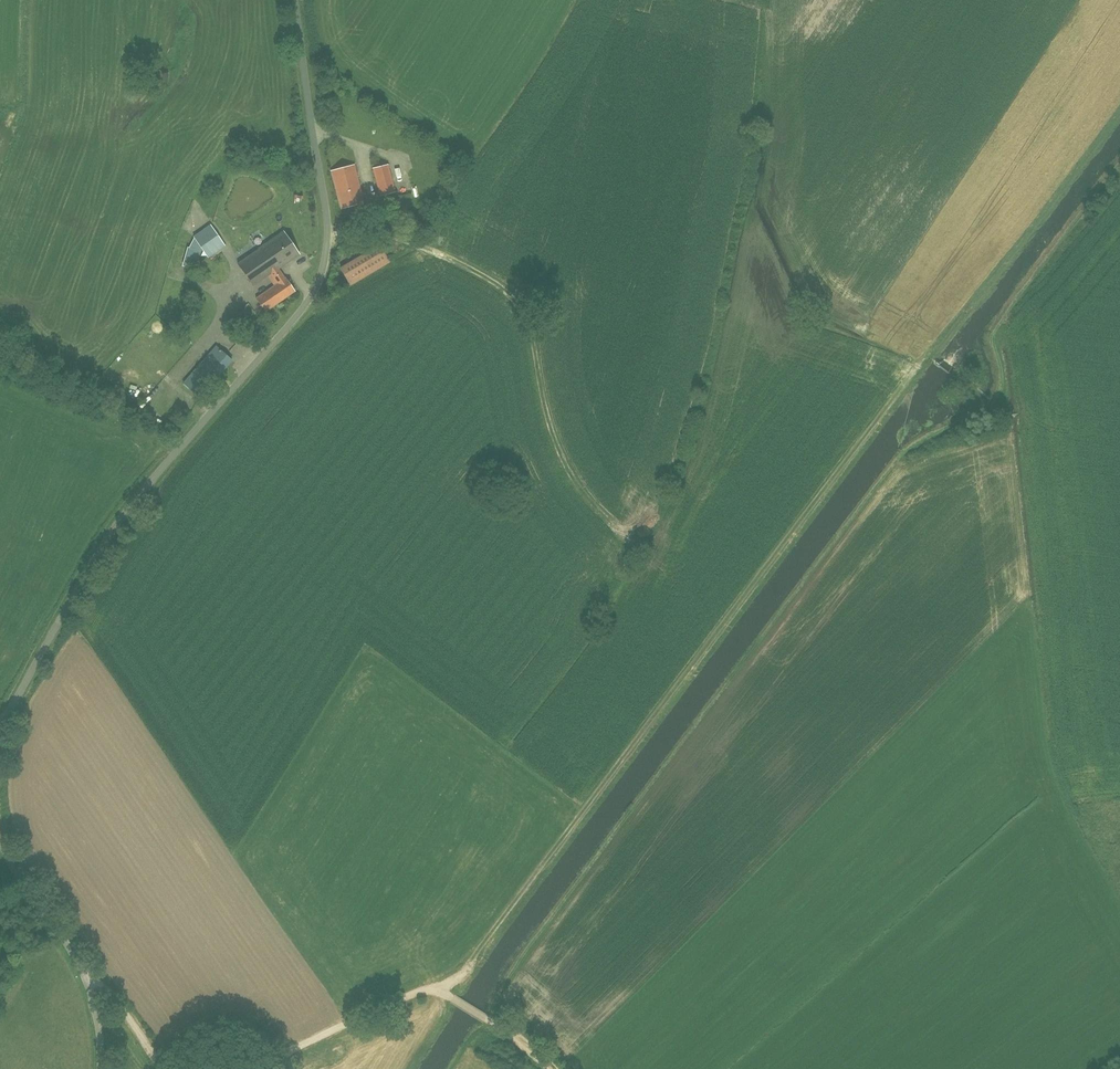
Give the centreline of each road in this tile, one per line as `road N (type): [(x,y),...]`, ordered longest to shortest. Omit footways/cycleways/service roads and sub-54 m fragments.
road 1 (residential): [(4,722),(118,522),(312,295),(326,223),(295,0)]
road 2 (residential): [(100,1068),(93,986),(0,844)]
road 3 (track): [(240,1068),(417,992),(450,997)]
road 4 (track): [(85,972),(108,990),(165,1068)]

